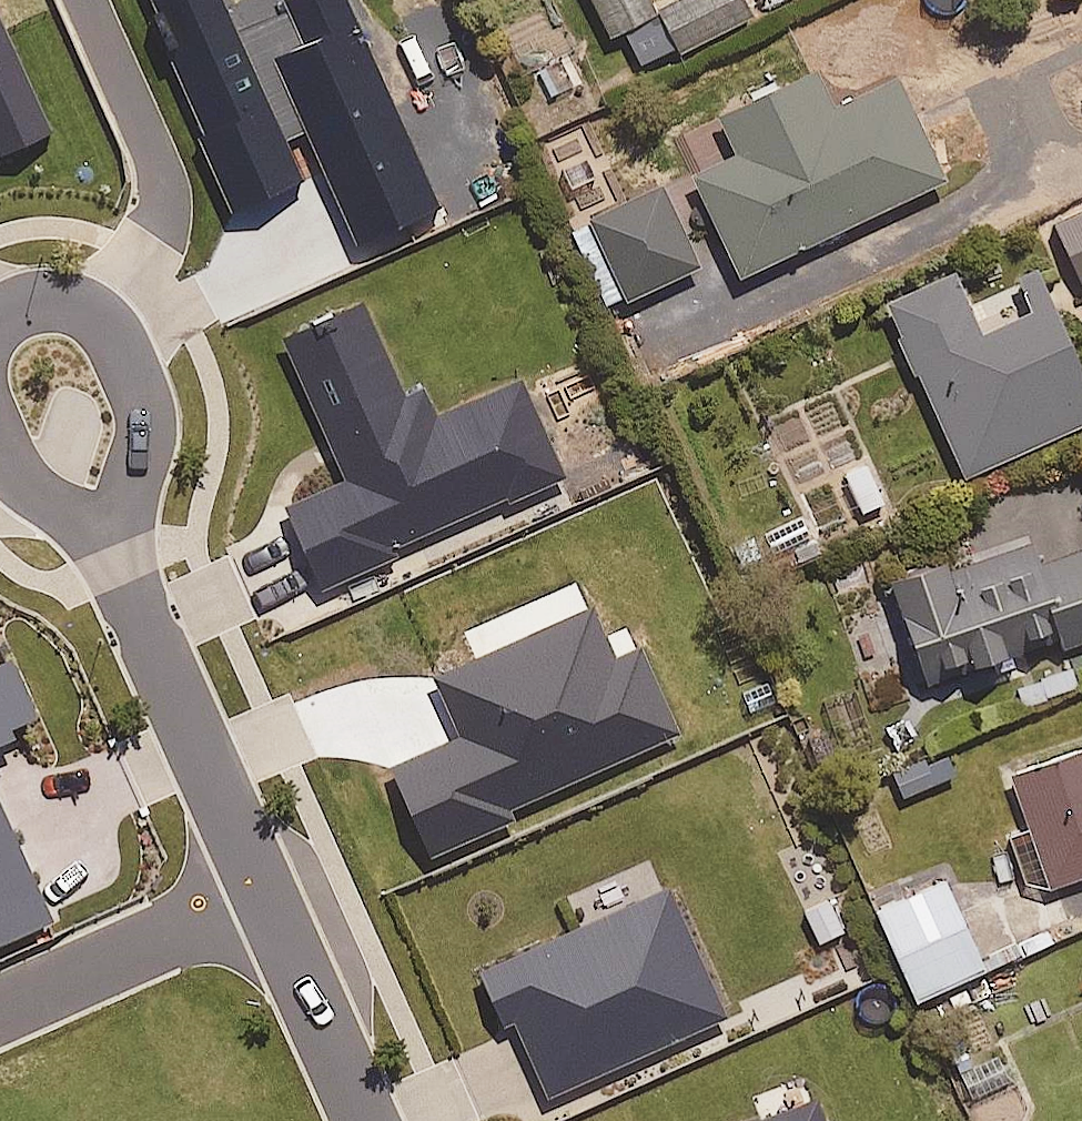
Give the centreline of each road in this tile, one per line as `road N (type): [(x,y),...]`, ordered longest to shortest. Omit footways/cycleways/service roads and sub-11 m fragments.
road 1 (residential): [(272,897),(110,541)]
road 2 (residential): [(0,1018),(272,897)]
road 3 (residential): [(0,318),(18,305),(56,298),(92,312),(116,338),(145,411),(145,453)]
road 4 (residential): [(376,1120),(272,897)]
road 5 (residential): [(110,541),(25,486),(0,449)]

